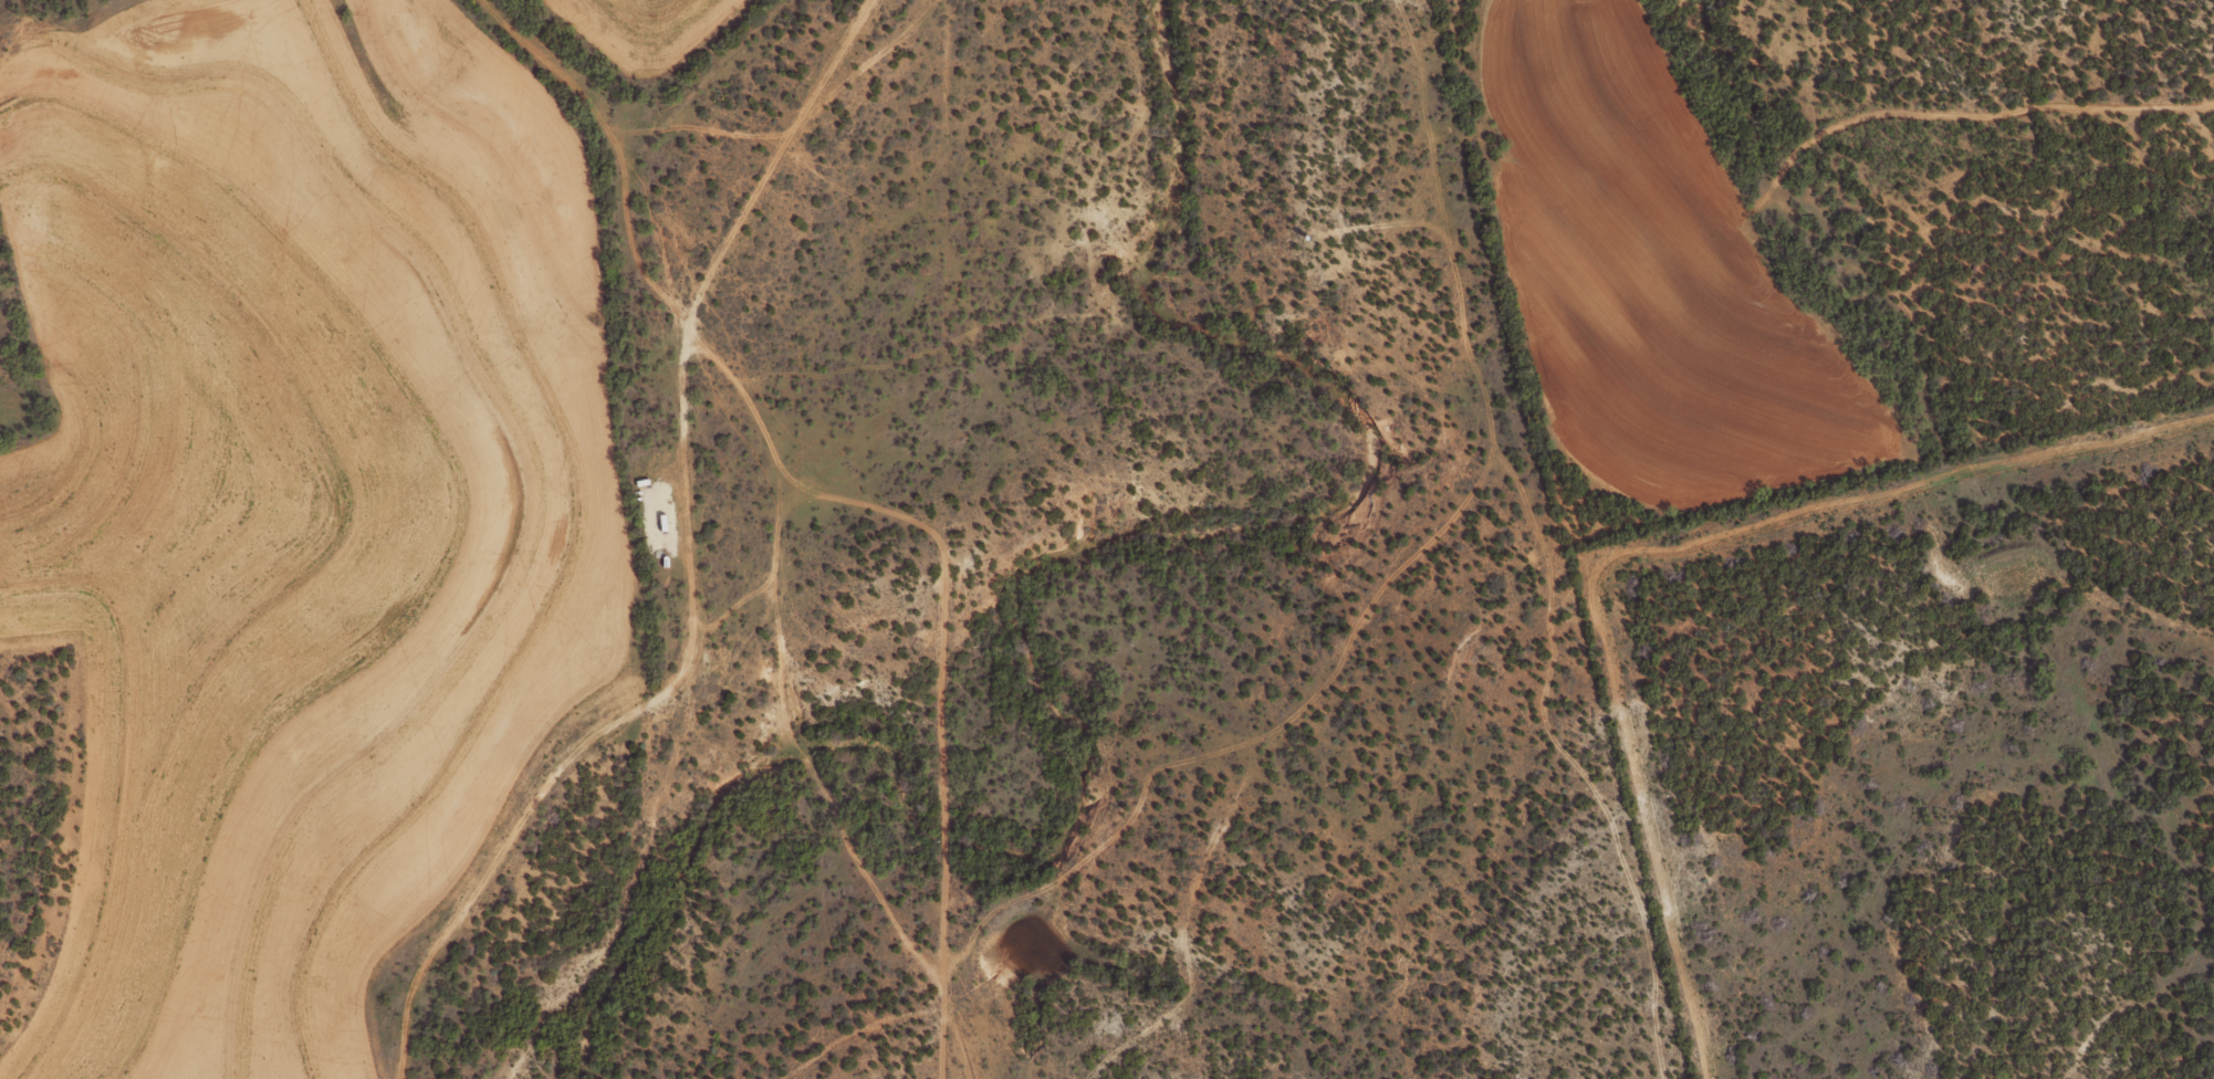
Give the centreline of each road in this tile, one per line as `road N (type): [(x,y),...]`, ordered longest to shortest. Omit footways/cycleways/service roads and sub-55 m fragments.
road 1 (residential): [(954,1078),(754,574),(738,350),(704,233),(503,0)]
road 2 (track): [(2213,874),(2062,1078)]

